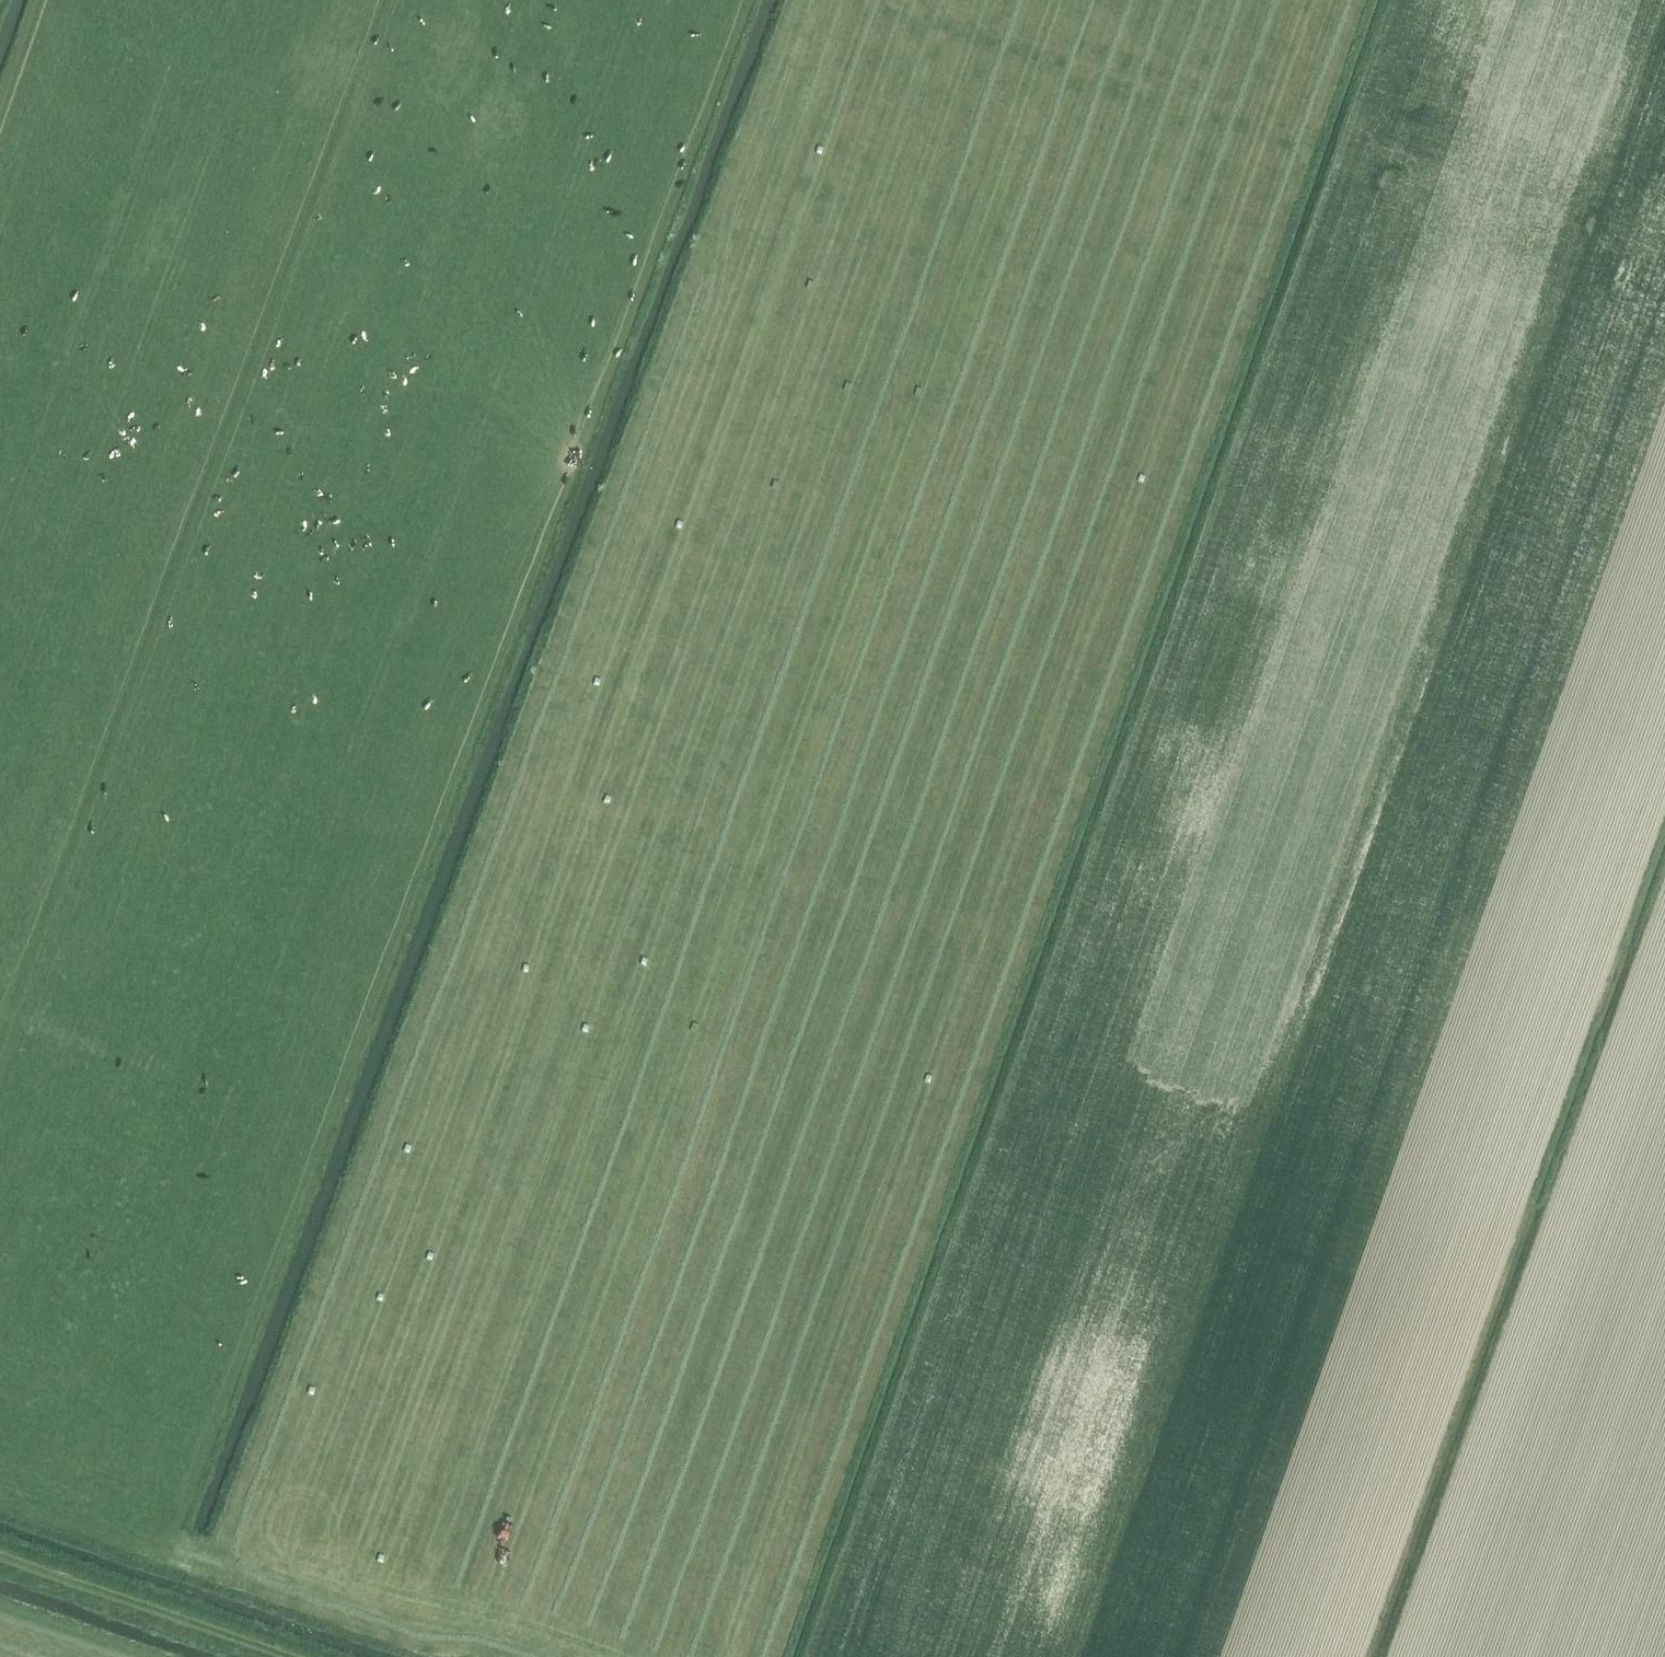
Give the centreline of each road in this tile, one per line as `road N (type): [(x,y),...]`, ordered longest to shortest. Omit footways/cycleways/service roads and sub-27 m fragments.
road 1 (track): [(283,1656),(0,1557)]

